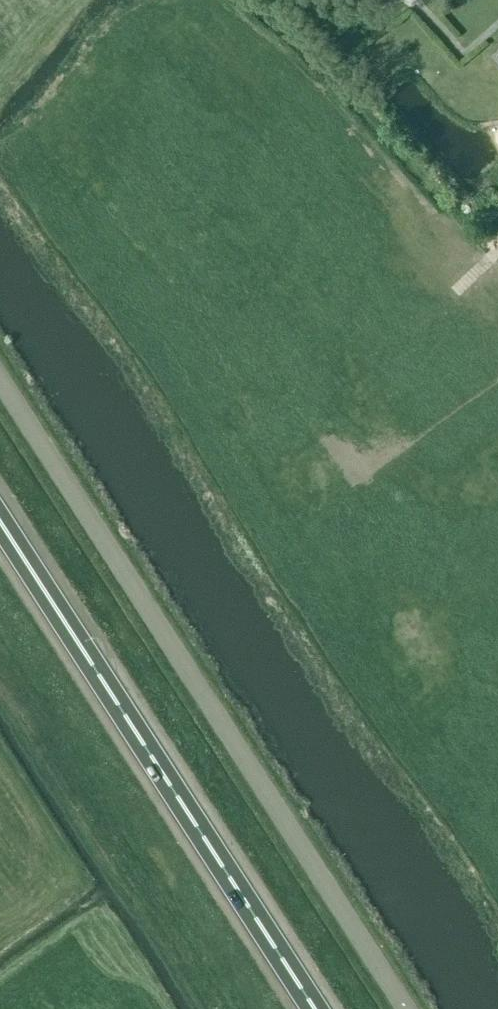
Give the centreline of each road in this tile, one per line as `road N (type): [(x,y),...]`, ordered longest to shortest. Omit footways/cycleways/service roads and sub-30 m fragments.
road 1 (unclassified): [(406,1008),(0,379)]
road 2 (trunk): [(314,1008),(0,522)]
road 3 (track): [(497,99),(413,0)]

